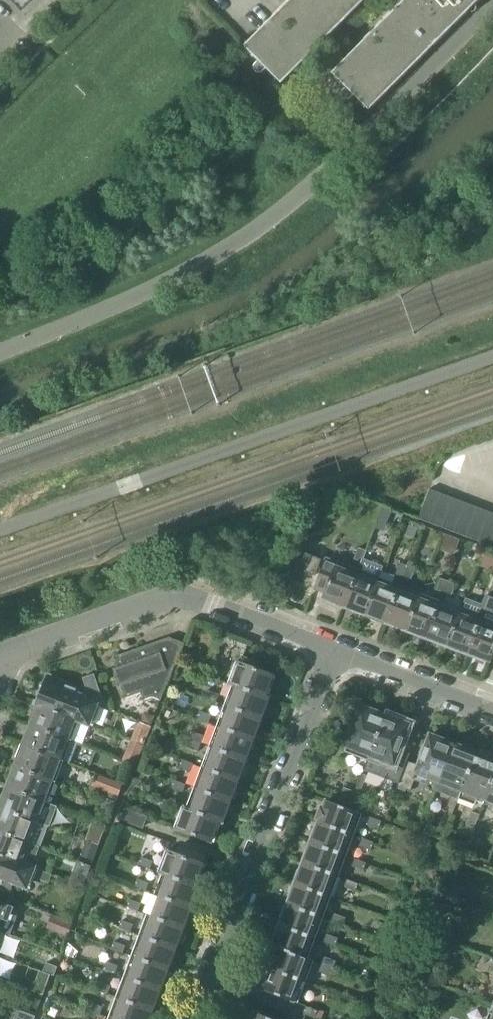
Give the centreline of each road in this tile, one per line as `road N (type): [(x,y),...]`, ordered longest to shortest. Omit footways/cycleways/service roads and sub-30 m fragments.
road 1 (track): [(0,529),(492,357)]
road 2 (residential): [(335,649),(198,1018)]
road 3 (residential): [(0,659),(184,592)]
road 4 (residential): [(492,710),(335,649)]
road 5 (residential): [(335,649),(184,592)]

